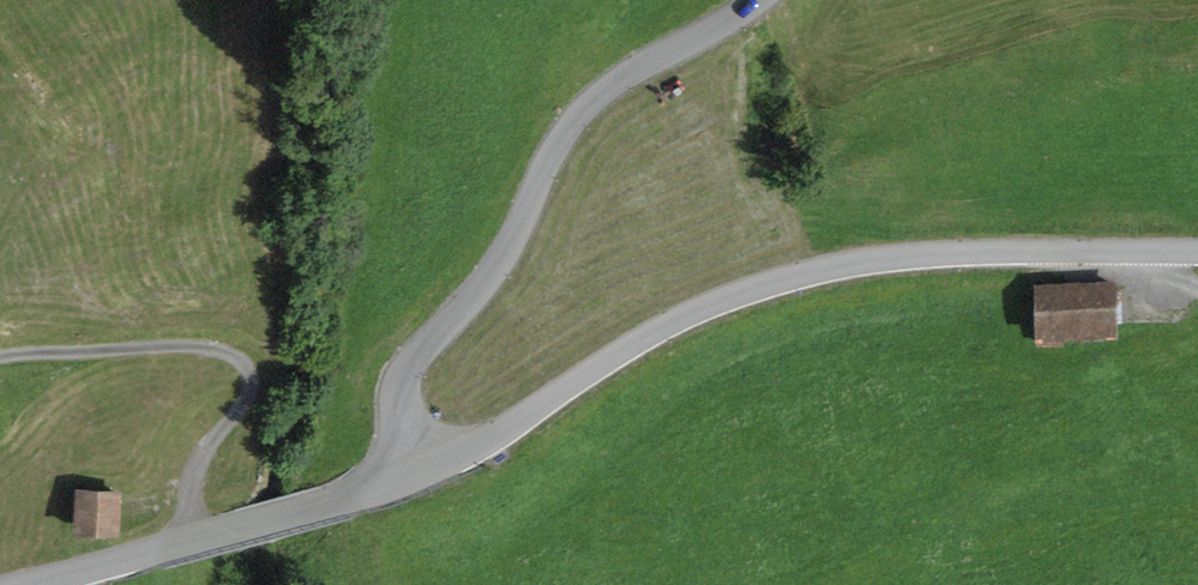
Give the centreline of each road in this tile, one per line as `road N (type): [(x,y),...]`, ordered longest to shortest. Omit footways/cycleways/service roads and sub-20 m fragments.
road 1 (tertiary): [(418,468),(486,440),(670,322),(757,285),(854,263),(942,254),(1197,253)]
road 2 (tertiary): [(418,468),(404,429),(407,376),(493,279),(610,86),(761,0)]
road 3 (track): [(0,361),(233,348),(257,379),(200,460),(196,514),(203,539)]
road 4 (tertiary): [(35,584),(328,505),(418,468)]

